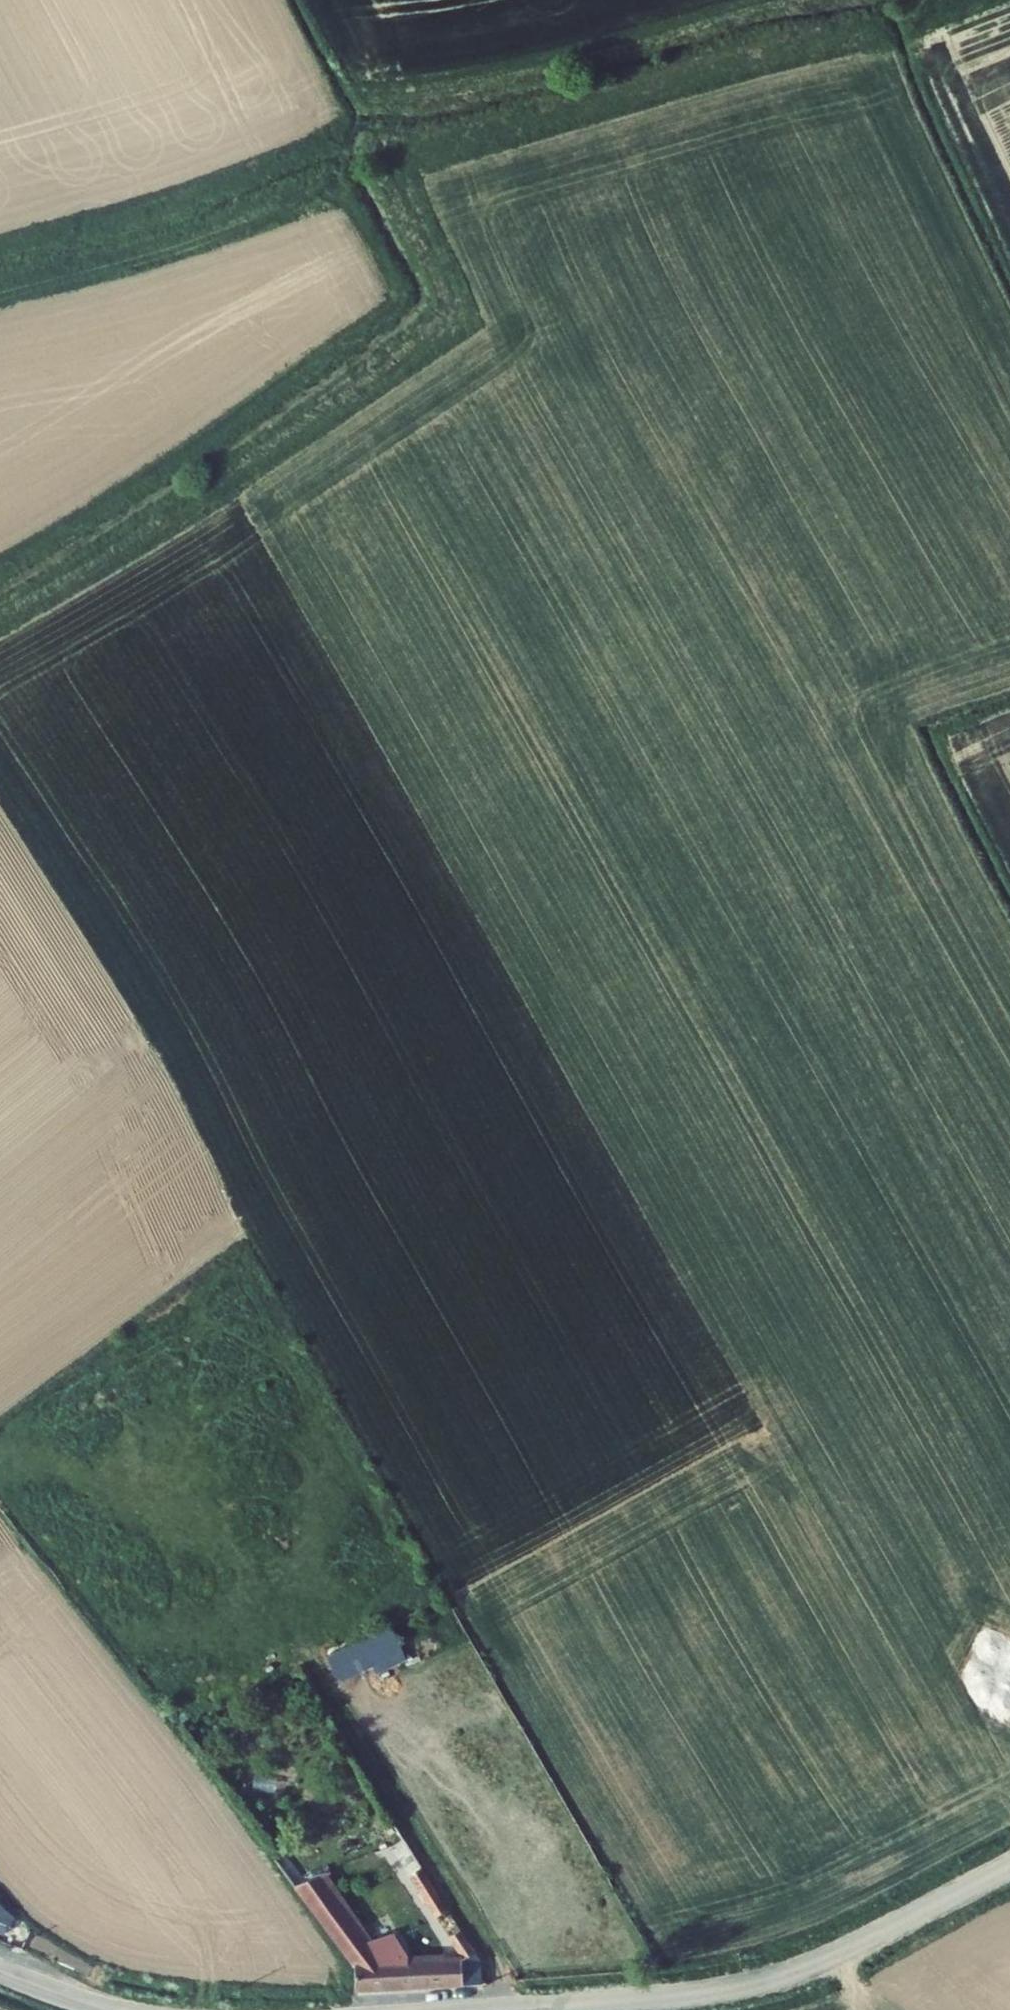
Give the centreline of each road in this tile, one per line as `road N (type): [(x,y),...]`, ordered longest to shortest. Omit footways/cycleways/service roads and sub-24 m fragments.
road 1 (unclassified): [(1009,1865),(849,1947),(757,1983),(490,2009)]
road 2 (unclassified): [(115,2009),(0,1969)]

